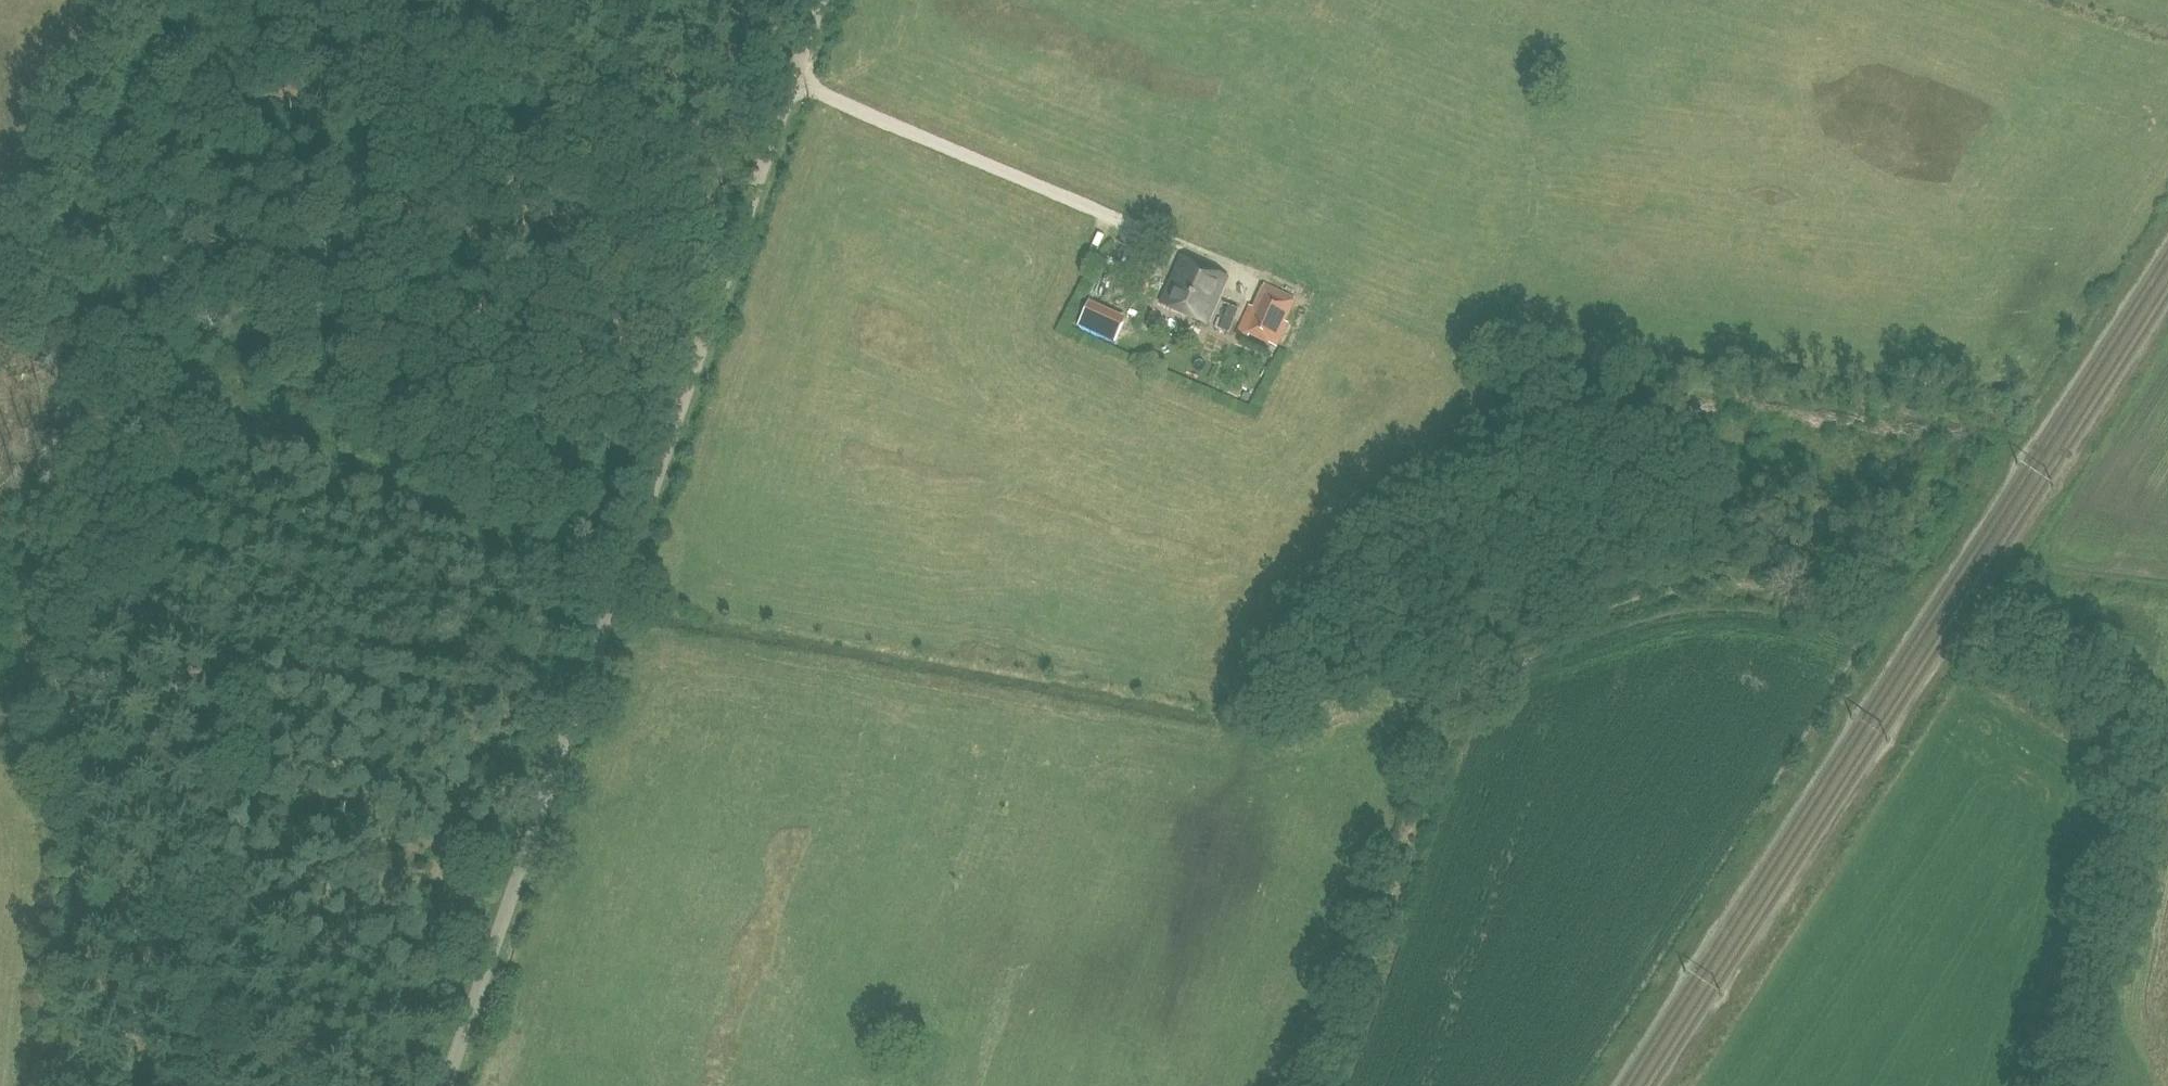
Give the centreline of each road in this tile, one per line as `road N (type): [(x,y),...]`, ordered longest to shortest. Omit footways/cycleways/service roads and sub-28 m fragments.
road 1 (track): [(444,1085),(822,0)]

